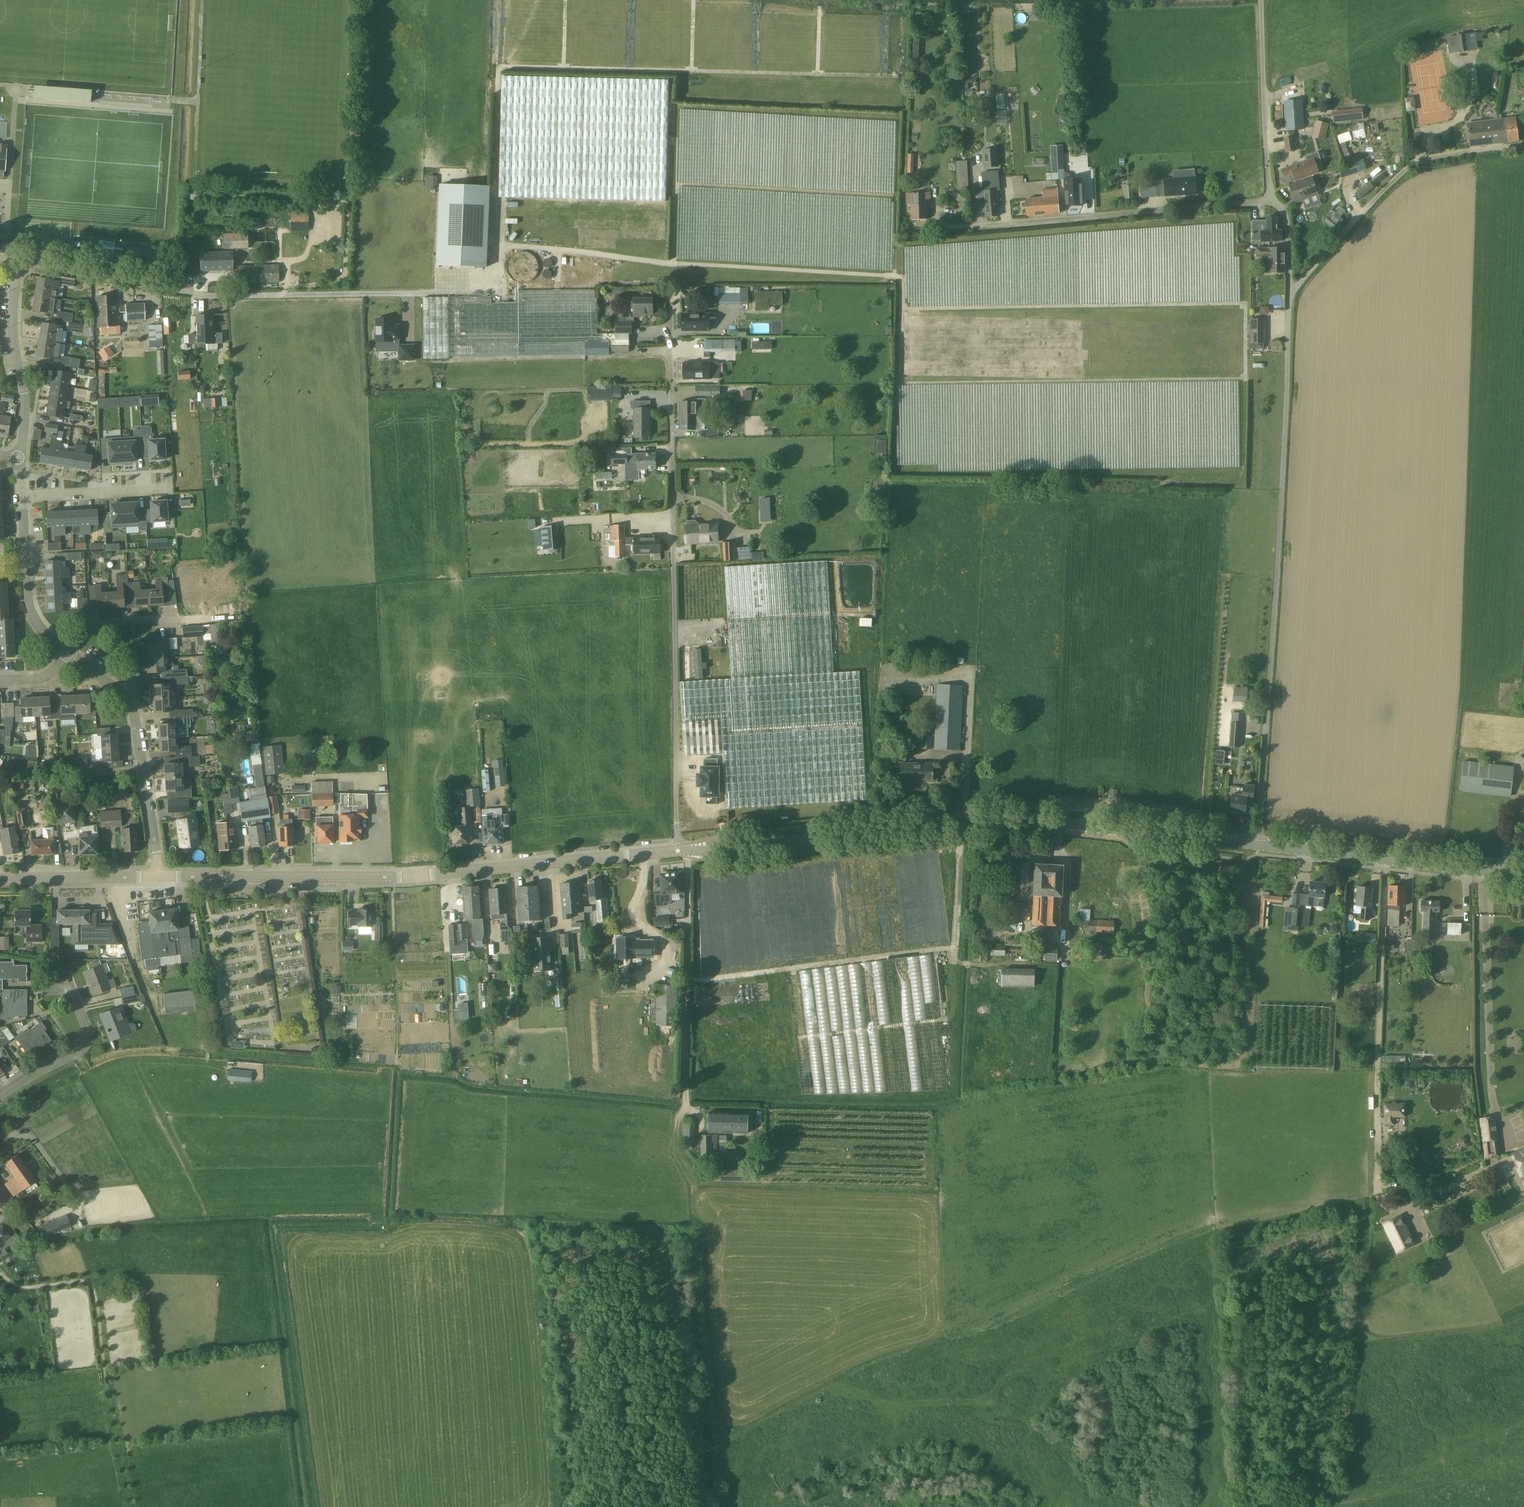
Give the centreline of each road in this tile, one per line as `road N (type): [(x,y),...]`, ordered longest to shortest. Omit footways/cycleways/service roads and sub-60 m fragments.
road 1 (tertiary): [(677,850),(988,819),(1258,846)]
road 2 (residential): [(677,850),(668,287)]
road 3 (unclassified): [(1258,846),(1289,290)]
road 4 (tertiary): [(160,877),(414,877),(677,850)]
road 5 (residential): [(435,294),(207,296),(18,264)]
road 6 (track): [(313,1506),(277,1228),(378,1226)]
road 7 (residential): [(1272,199),(939,227)]
road 8 (track): [(1378,1193),(1386,861)]
road 9 (track): [(0,1274),(23,1287),(92,1282),(131,1506)]
road 10 (tertiary): [(1258,846),(1523,876)]
road 11 (residential): [(1289,290),(1415,163),(1498,148)]
road 12 (track): [(687,1108),(688,851)]
road 13 (residential): [(69,652),(133,707),(160,877)]
road 14 (unclassified): [(1272,199),(1261,0)]
road 15 (residential): [(21,456),(18,264)]
road 16 (residential): [(0,1096),(85,1044),(70,988),(43,988)]
road 17 (tertiary): [(0,879),(160,877)]
road 18 (residential): [(23,497),(172,489)]
road 19 (residential): [(69,652),(100,622),(176,619)]

